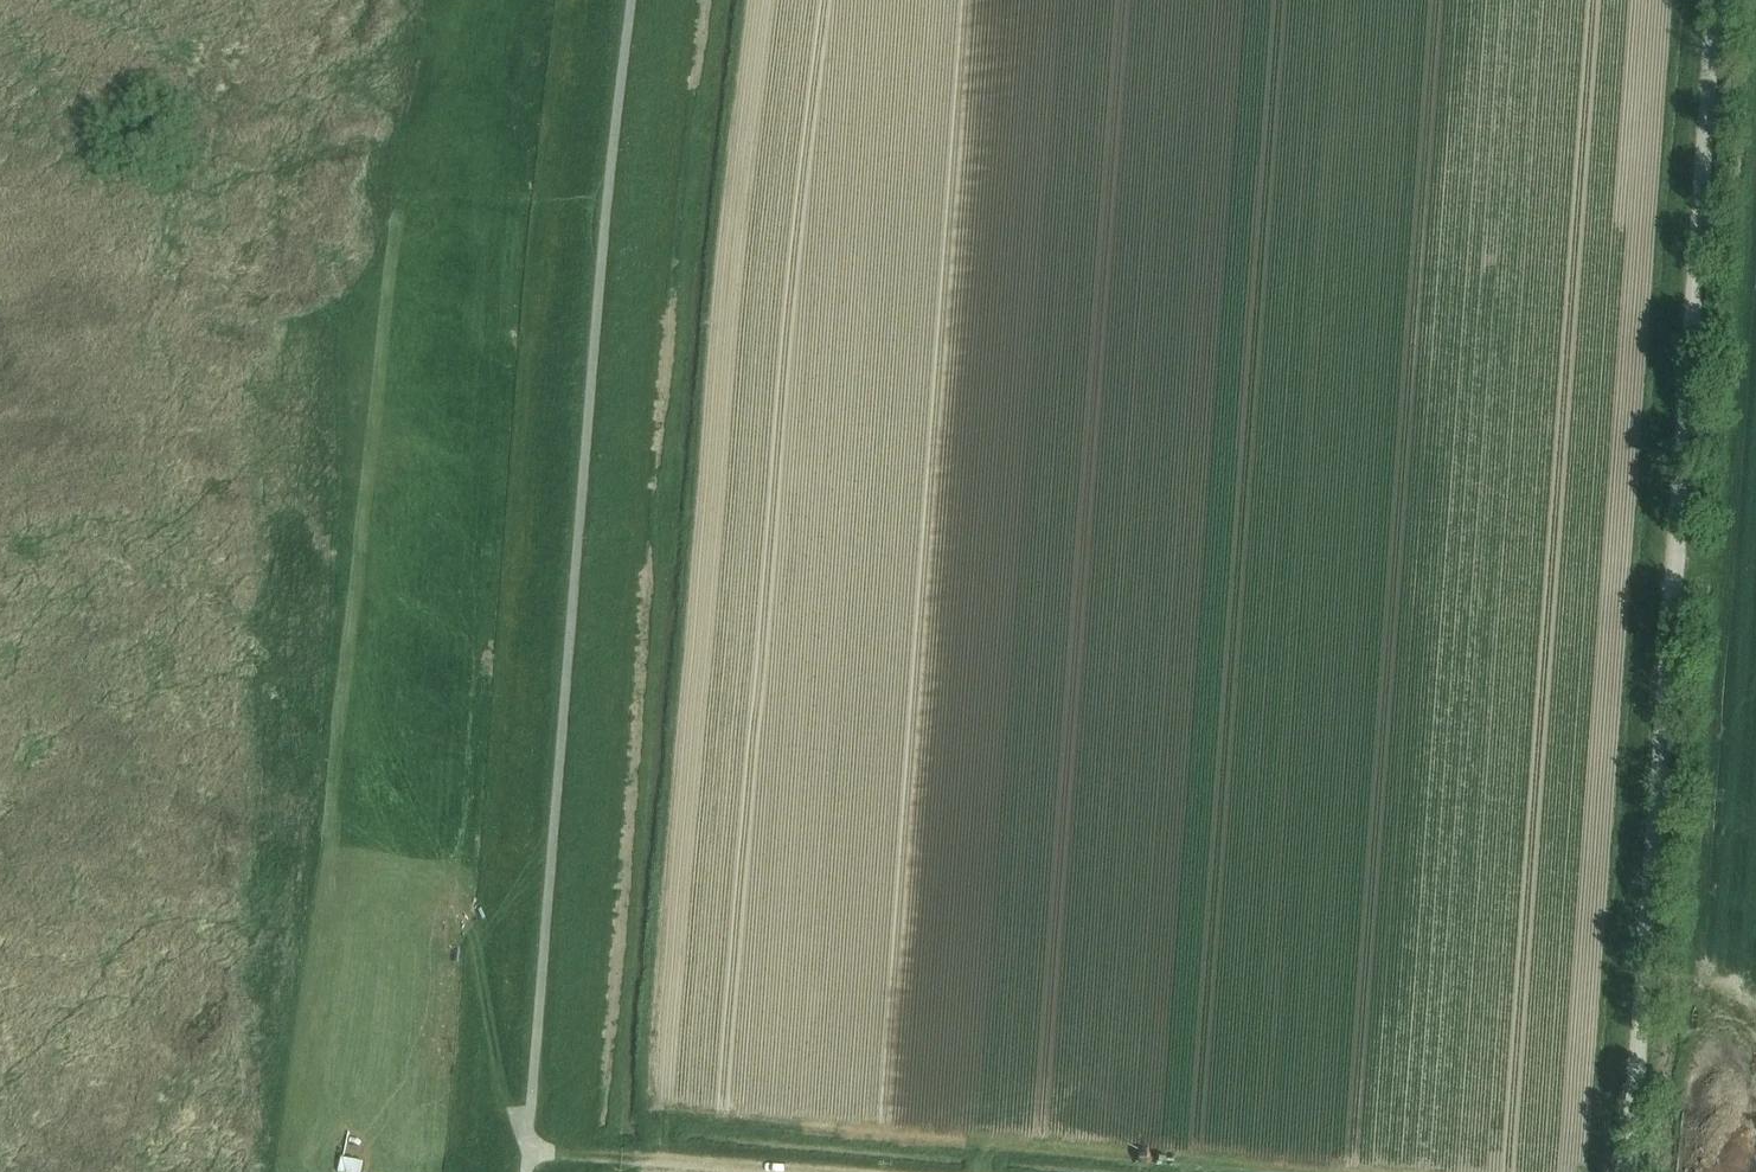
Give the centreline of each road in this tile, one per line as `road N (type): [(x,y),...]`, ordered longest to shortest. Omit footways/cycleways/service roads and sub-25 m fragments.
road 1 (unclassified): [(1628,1171),(1716,0)]
road 2 (track): [(529,1153),(784,1171)]

